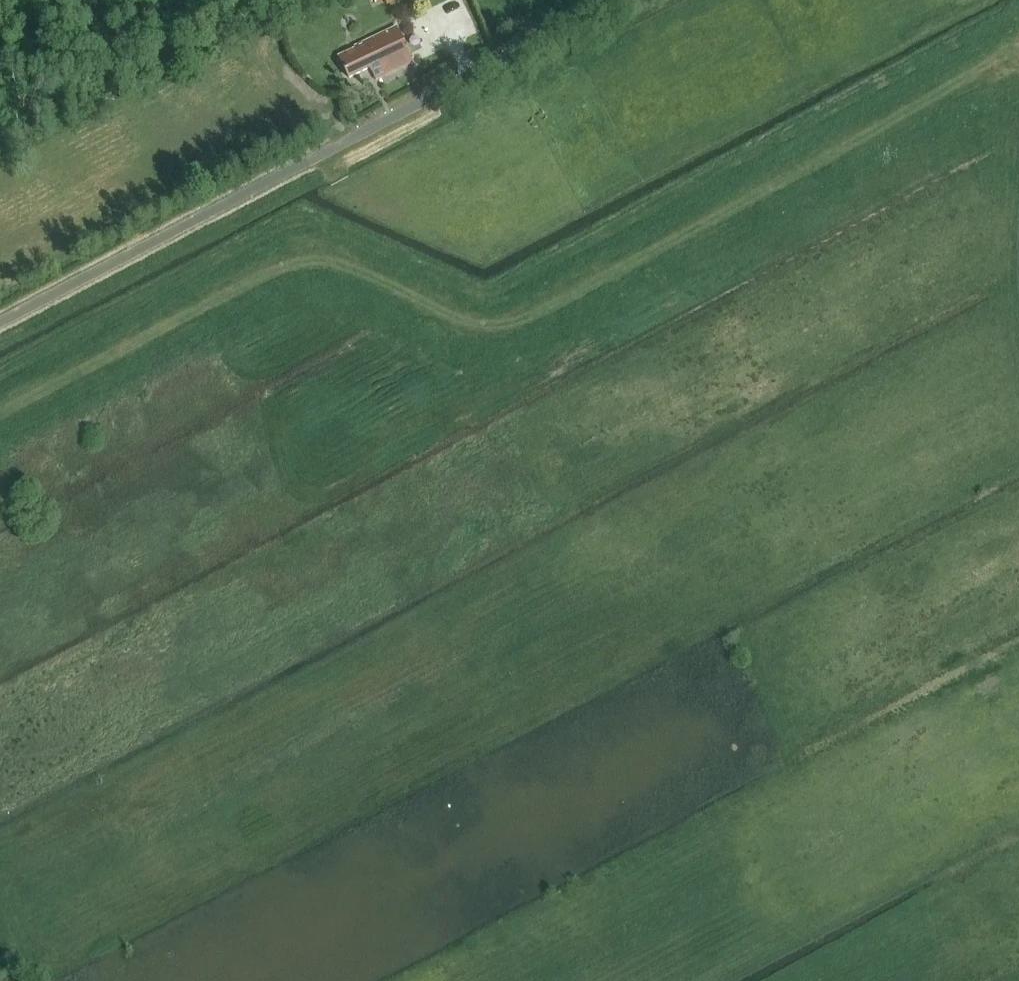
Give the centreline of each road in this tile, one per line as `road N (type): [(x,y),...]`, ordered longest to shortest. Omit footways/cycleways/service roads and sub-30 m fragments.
road 1 (unclassified): [(613,0),(0,321)]

